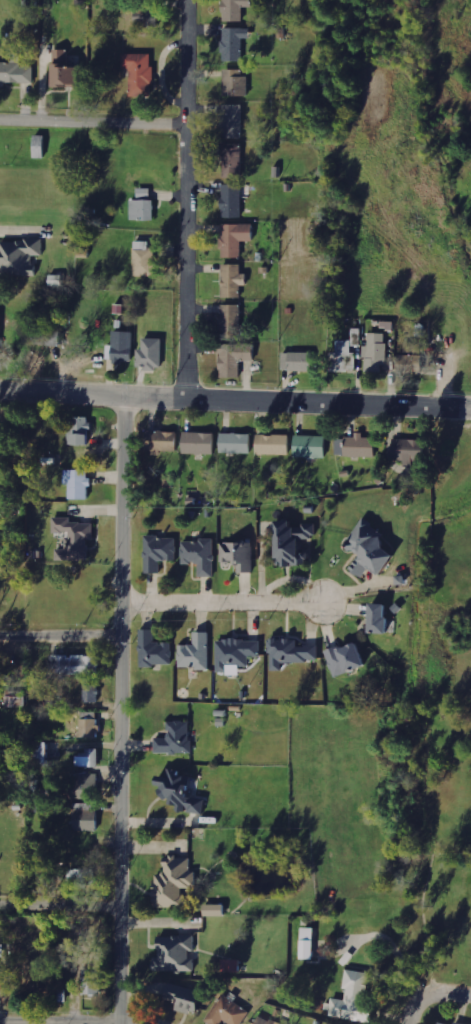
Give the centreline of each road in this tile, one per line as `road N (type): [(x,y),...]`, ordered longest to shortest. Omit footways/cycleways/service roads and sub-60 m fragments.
road 1 (residential): [(121,1023),(125,397)]
road 2 (tertiary): [(470,411),(0,392)]
road 3 (tertiary): [(183,399),(187,0)]
road 4 (residential): [(120,602),(324,602)]
road 5 (residential): [(185,125),(0,121)]
road 6 (residential): [(170,1023),(153,1015),(0,1022)]

